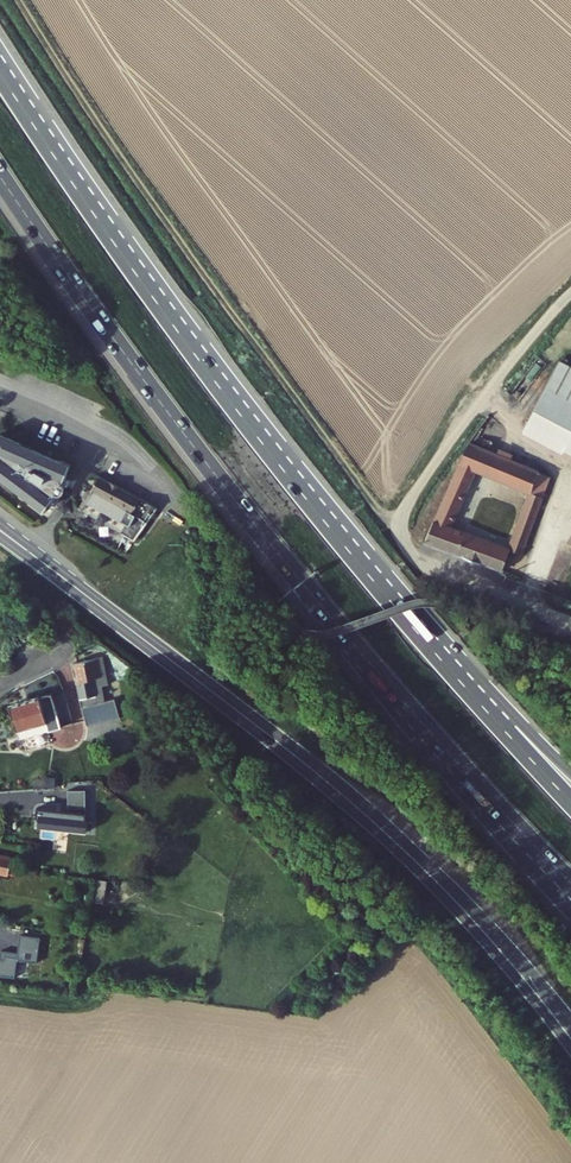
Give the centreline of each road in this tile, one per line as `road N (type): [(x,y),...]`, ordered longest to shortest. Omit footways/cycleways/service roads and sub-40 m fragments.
road 1 (motorway): [(0,177),(251,520),(564,876)]
road 2 (motorway): [(460,680),(216,383),(0,73)]
road 3 (primary): [(570,1032),(375,824),(13,540)]
road 4 (track): [(402,528),(378,511),(186,251),(17,0)]
road 5 (unclassified): [(402,528),(436,461),(570,294)]
road 6 (residential): [(570,623),(424,564),(402,528)]
road 7 (motorway): [(570,802),(460,680)]
road 8 (motorway): [(570,771),(504,708),(460,680)]

